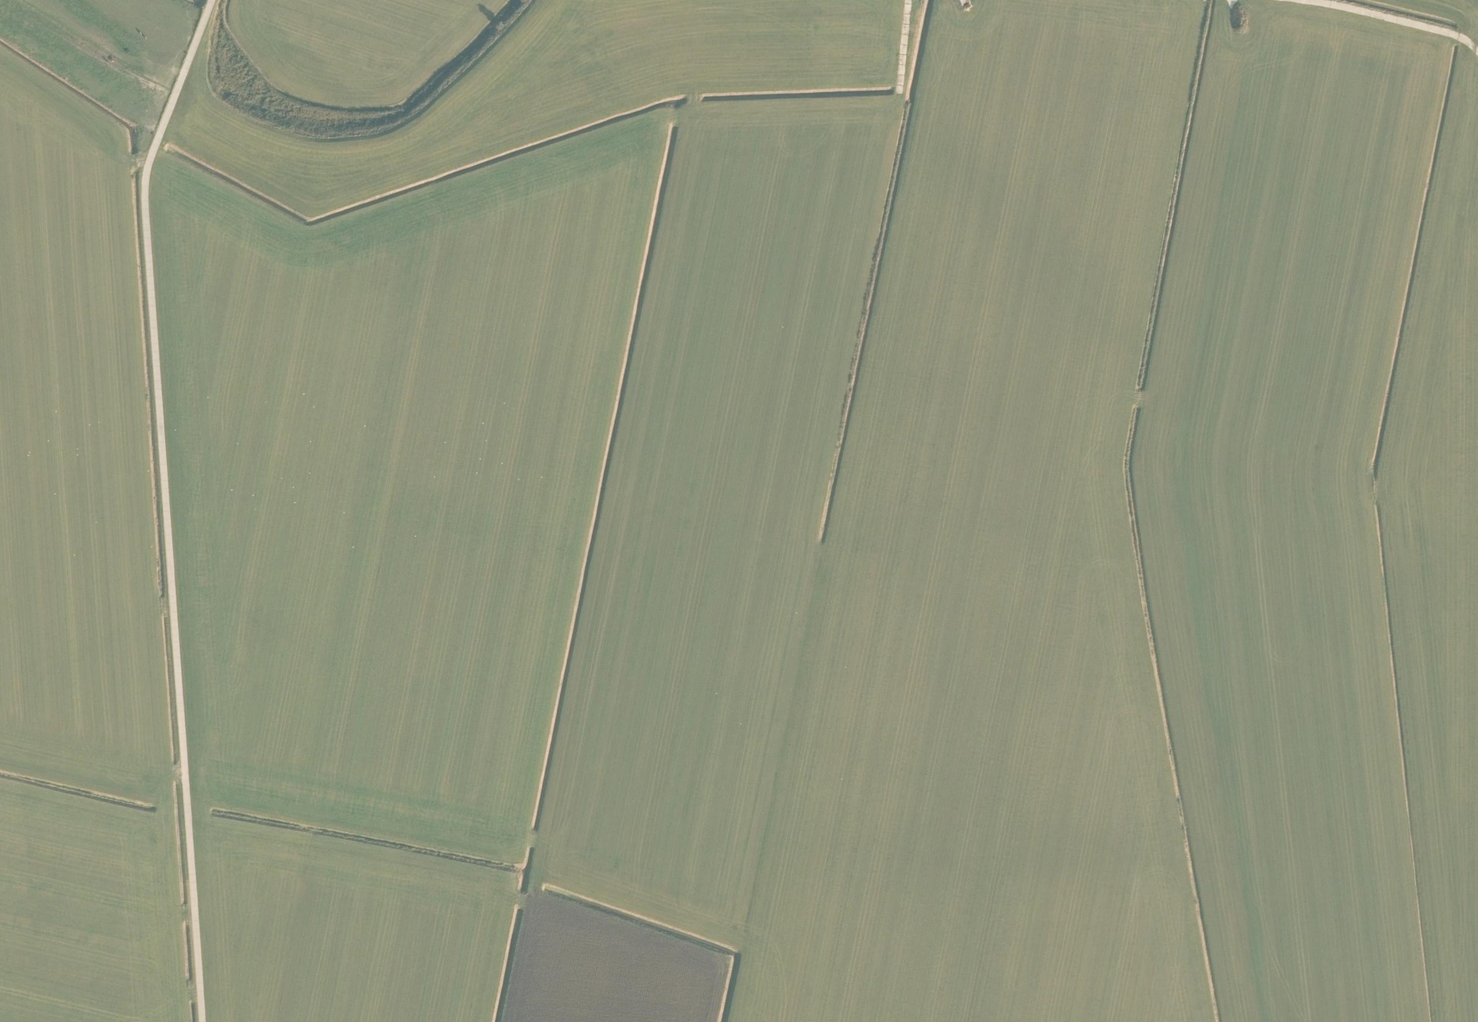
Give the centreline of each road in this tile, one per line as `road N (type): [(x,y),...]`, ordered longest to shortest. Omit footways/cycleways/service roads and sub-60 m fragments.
road 1 (track): [(216,0),(147,182),(202,1021)]

